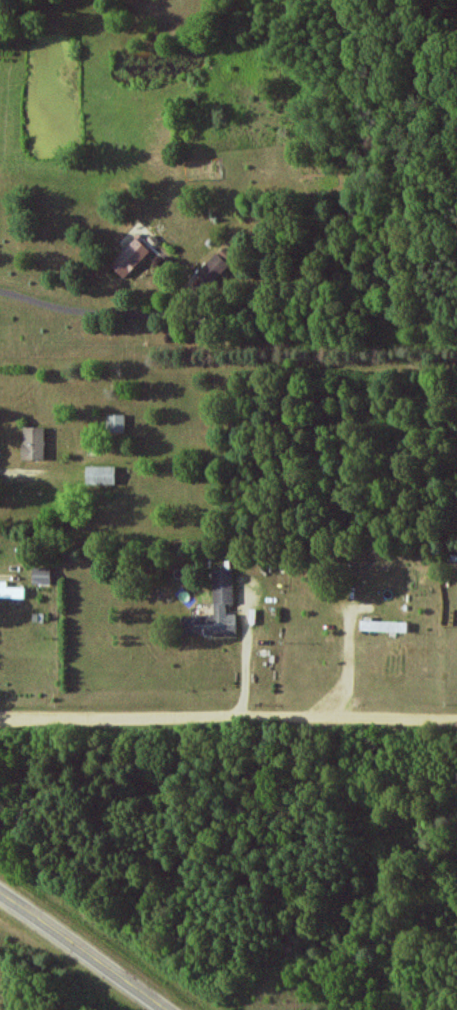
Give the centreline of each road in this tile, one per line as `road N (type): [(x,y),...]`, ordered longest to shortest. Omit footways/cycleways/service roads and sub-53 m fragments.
road 1 (residential): [(0,726),(456,730)]
road 2 (tertiary): [(169,1009),(0,892)]

